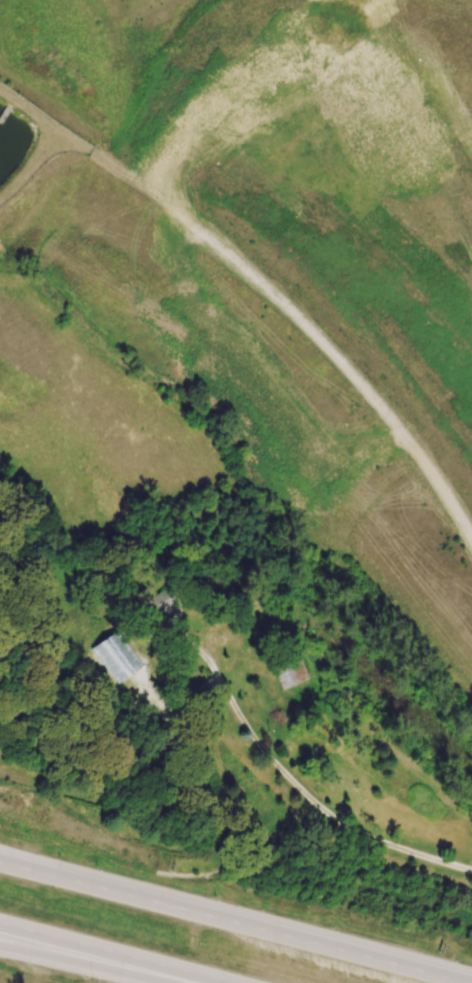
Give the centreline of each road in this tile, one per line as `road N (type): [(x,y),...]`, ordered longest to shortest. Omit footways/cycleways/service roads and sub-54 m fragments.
road 1 (motorway): [(468,982),(0,862)]
road 2 (residential): [(471,871),(356,831),(296,787),(225,694),(229,649)]
road 3 (motorway): [(0,924),(231,982)]
road 4 (motorway): [(0,946),(183,982)]

